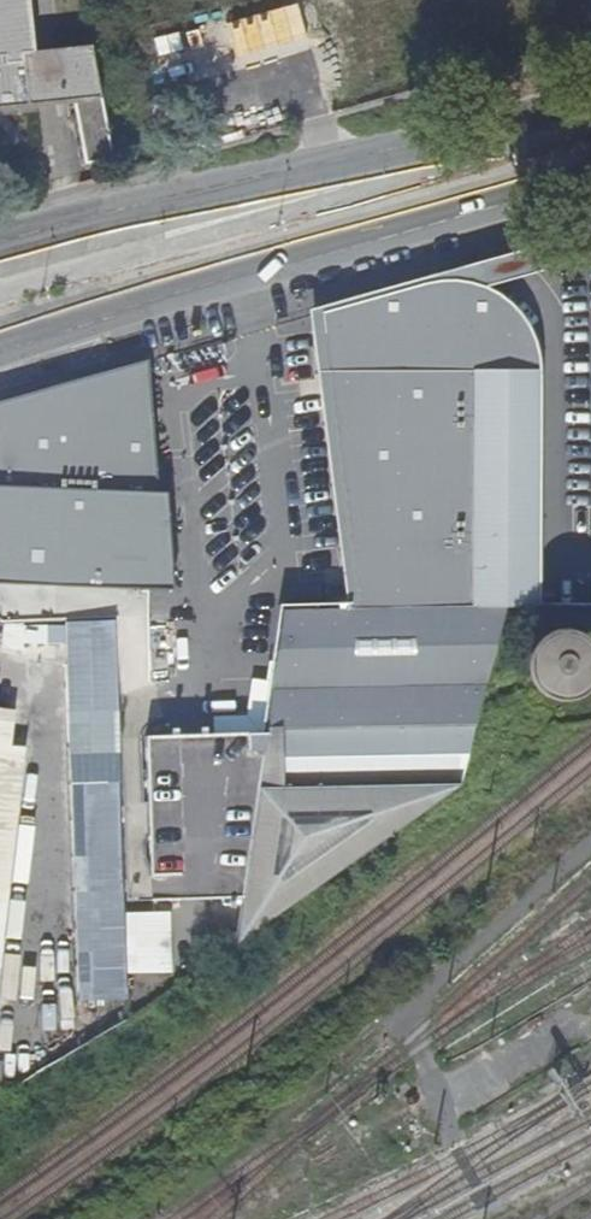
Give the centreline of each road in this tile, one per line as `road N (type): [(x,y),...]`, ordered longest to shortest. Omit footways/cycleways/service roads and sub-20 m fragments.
road 1 (primary): [(0,344),(227,270),(590,169)]
road 2 (primary): [(590,111),(0,254)]

